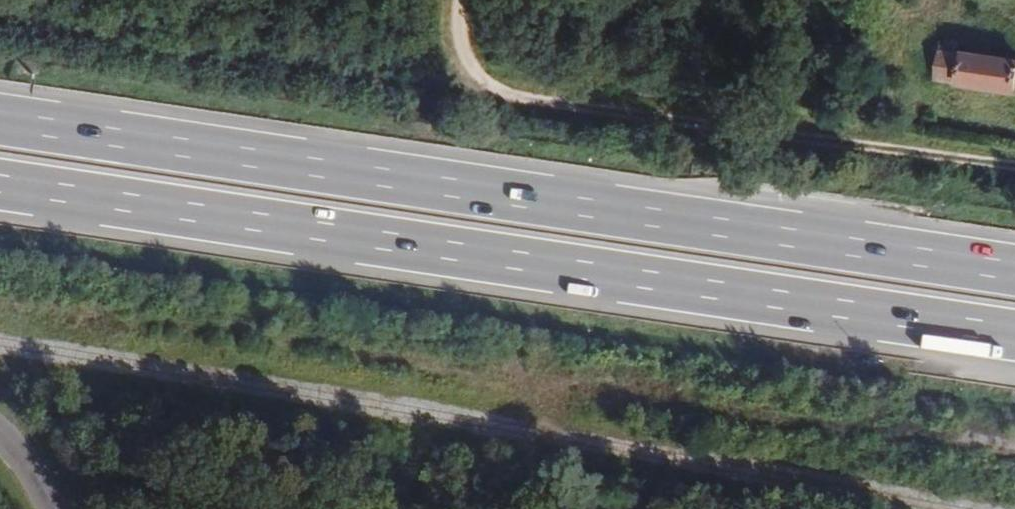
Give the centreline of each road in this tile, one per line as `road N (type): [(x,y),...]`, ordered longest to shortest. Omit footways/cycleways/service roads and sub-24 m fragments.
road 1 (trunk): [(1014,266),(0,111)]
road 2 (trunk): [(0,189),(1014,338)]
road 3 (track): [(1014,165),(478,86),(459,59),(461,0)]

